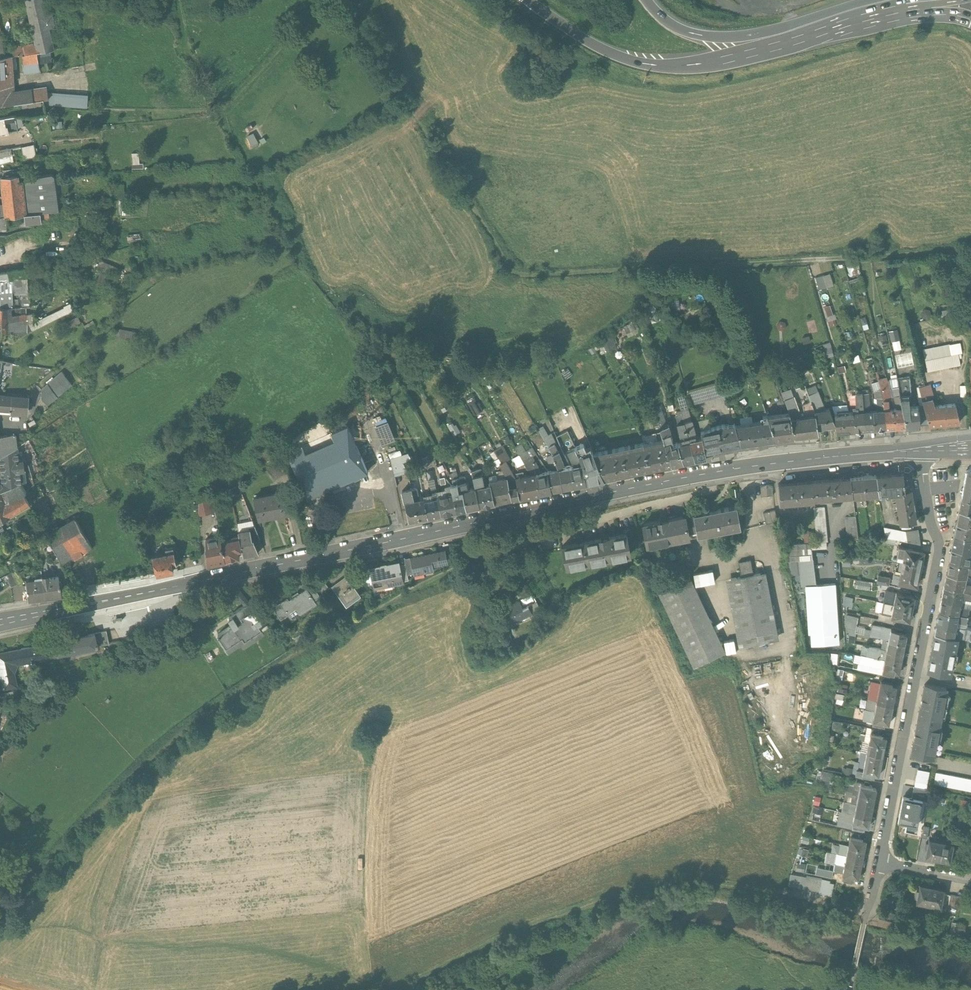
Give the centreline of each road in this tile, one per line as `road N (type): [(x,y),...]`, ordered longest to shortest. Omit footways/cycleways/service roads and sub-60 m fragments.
road 1 (secondary): [(0,623),(646,484),(860,453)]
road 2 (track): [(970,251),(515,273),(341,0)]
road 3 (residential): [(921,448),(940,554),(880,862)]
road 4 (track): [(388,989),(547,916),(662,874),(785,889)]
road 5 (motorway): [(528,0),(601,47),(666,64),(745,54),(907,12)]
road 6 (motorway): [(870,0),(762,32),(719,36),(678,28),(646,0)]

